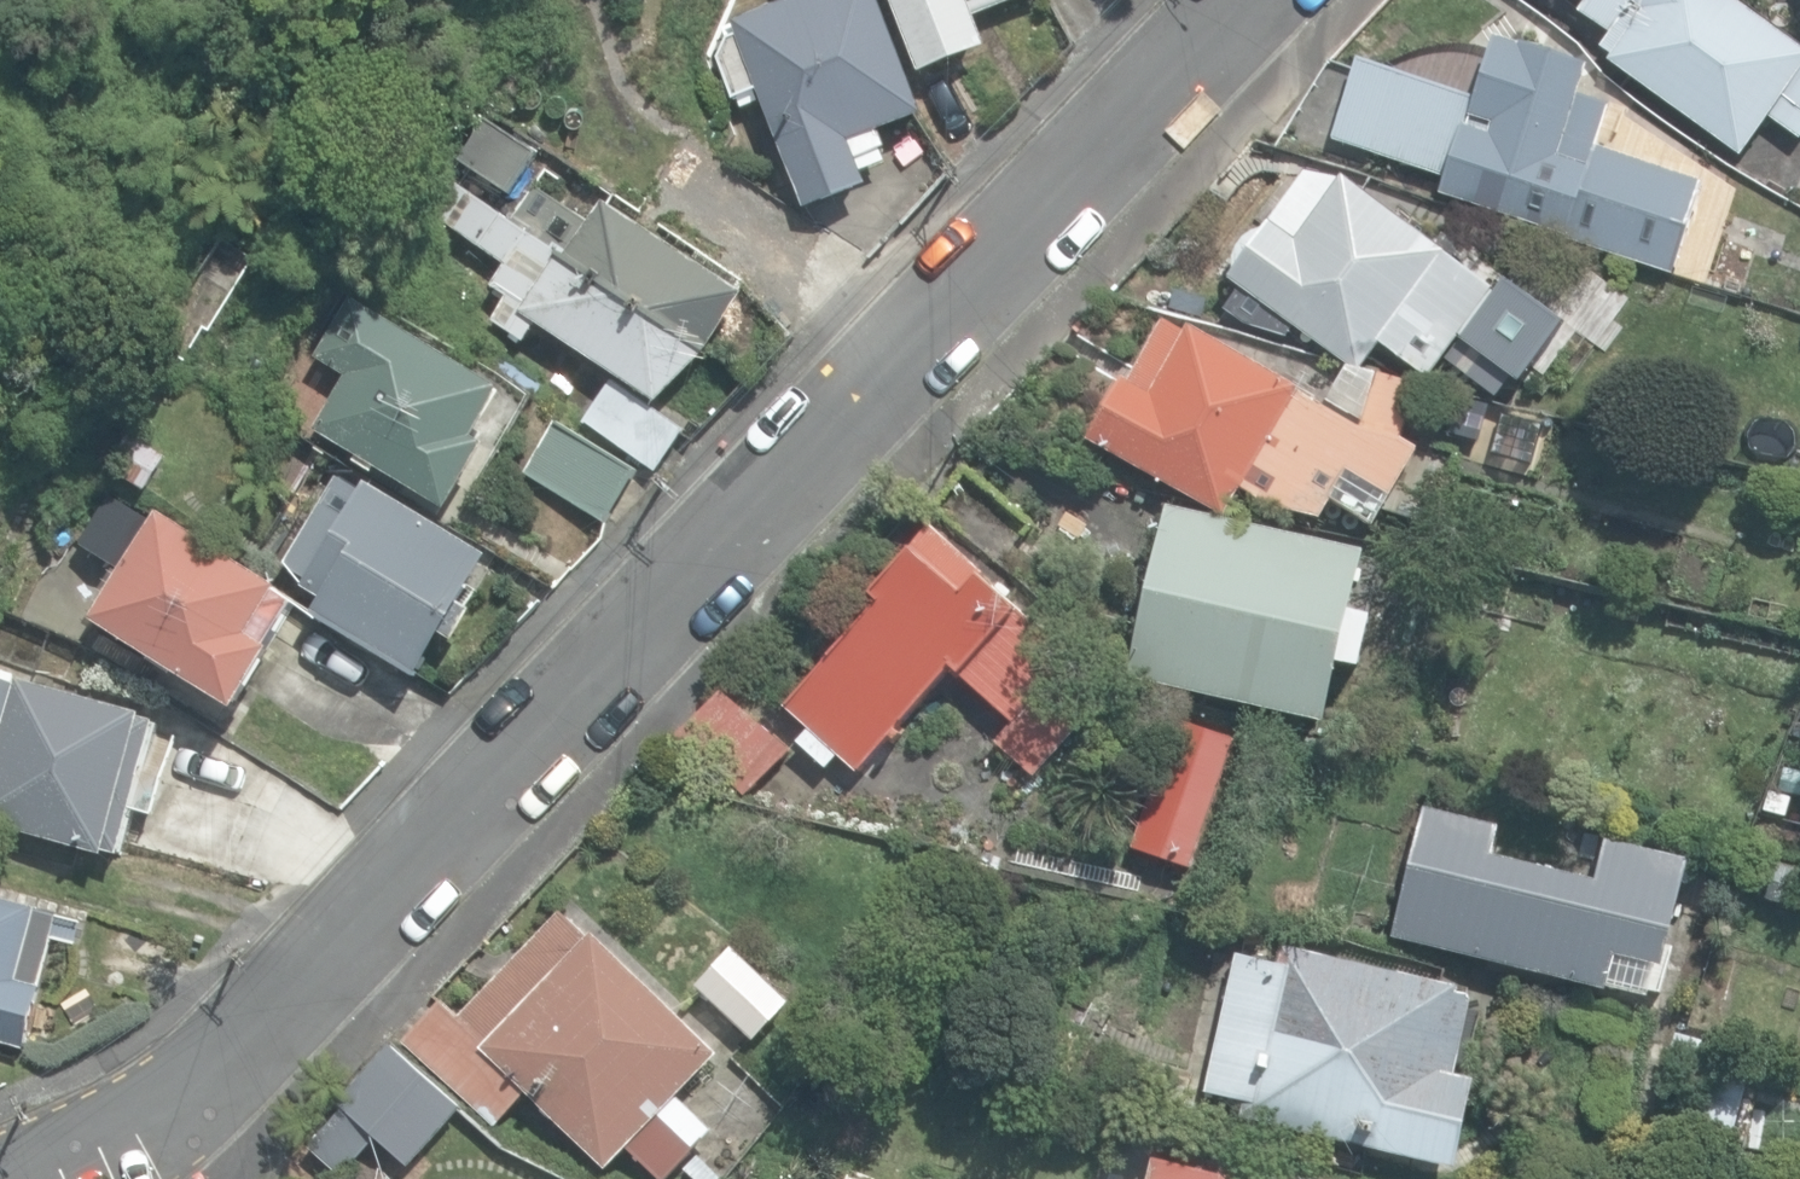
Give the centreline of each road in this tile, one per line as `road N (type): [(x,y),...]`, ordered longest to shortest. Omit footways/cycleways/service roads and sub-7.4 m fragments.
road 1 (residential): [(1,1178),(100,1130),(261,1013),(873,394),(1249,0)]

